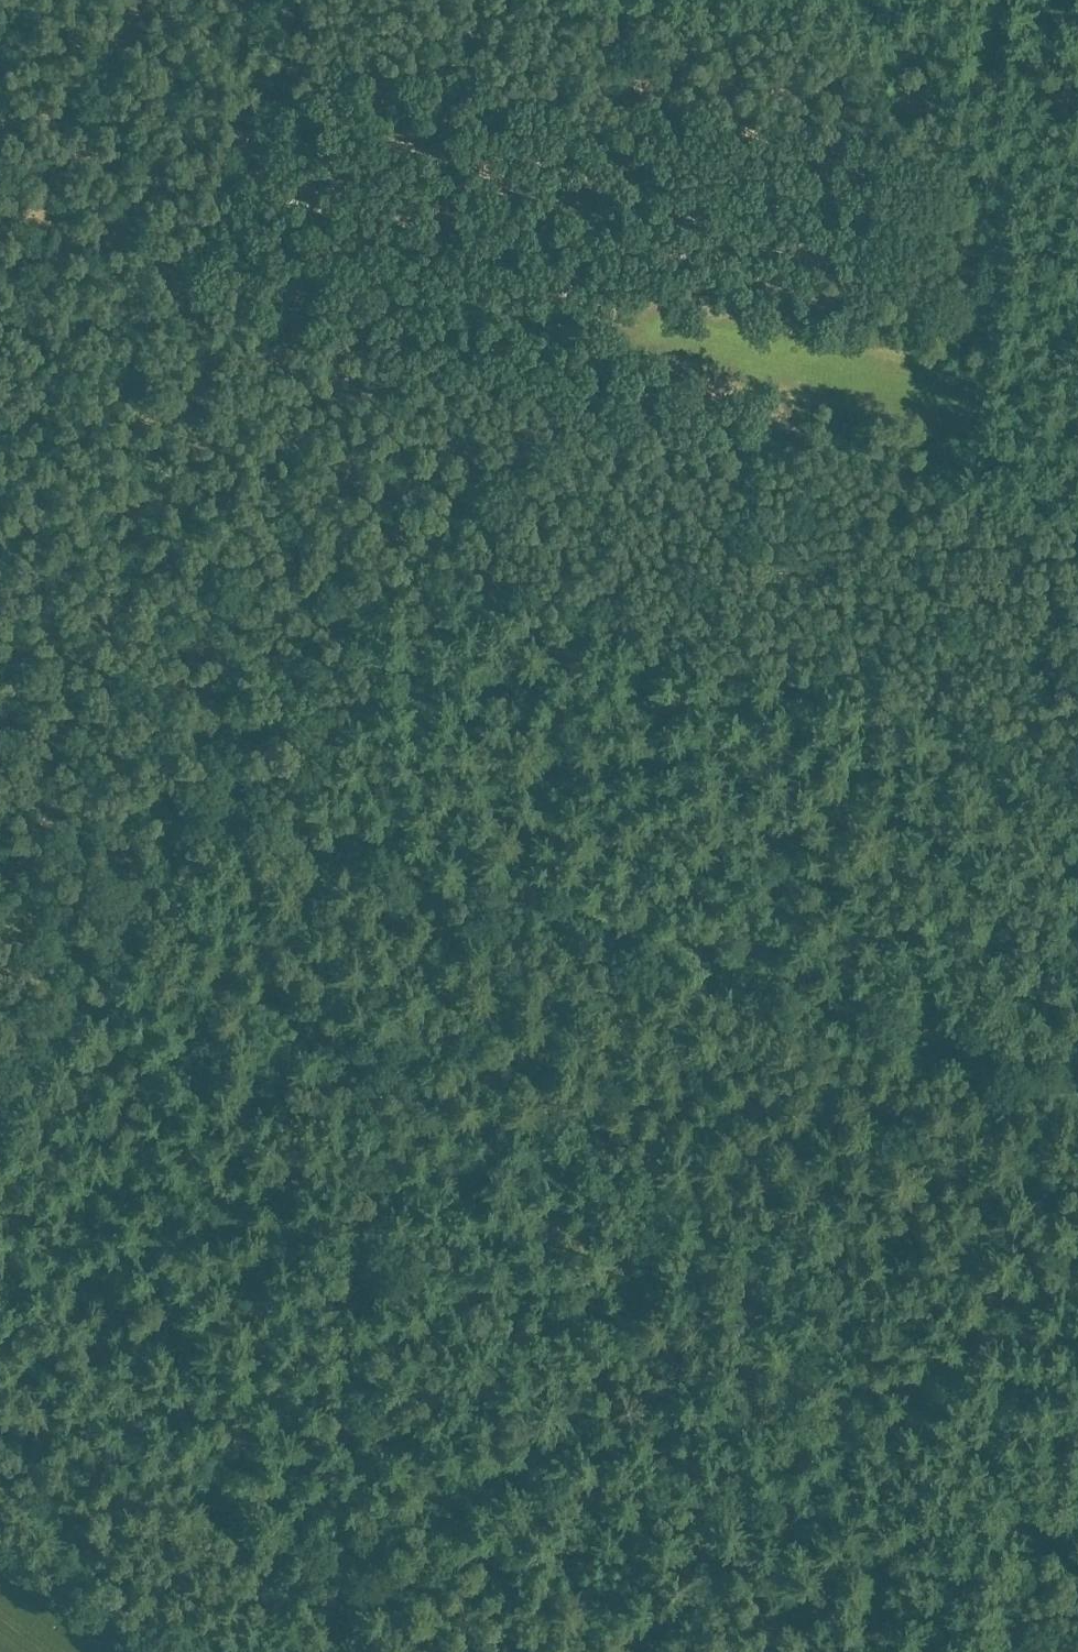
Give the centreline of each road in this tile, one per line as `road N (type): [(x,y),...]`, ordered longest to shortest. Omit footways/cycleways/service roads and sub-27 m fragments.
road 1 (track): [(1077,1097),(212,786),(138,920),(0,862)]

